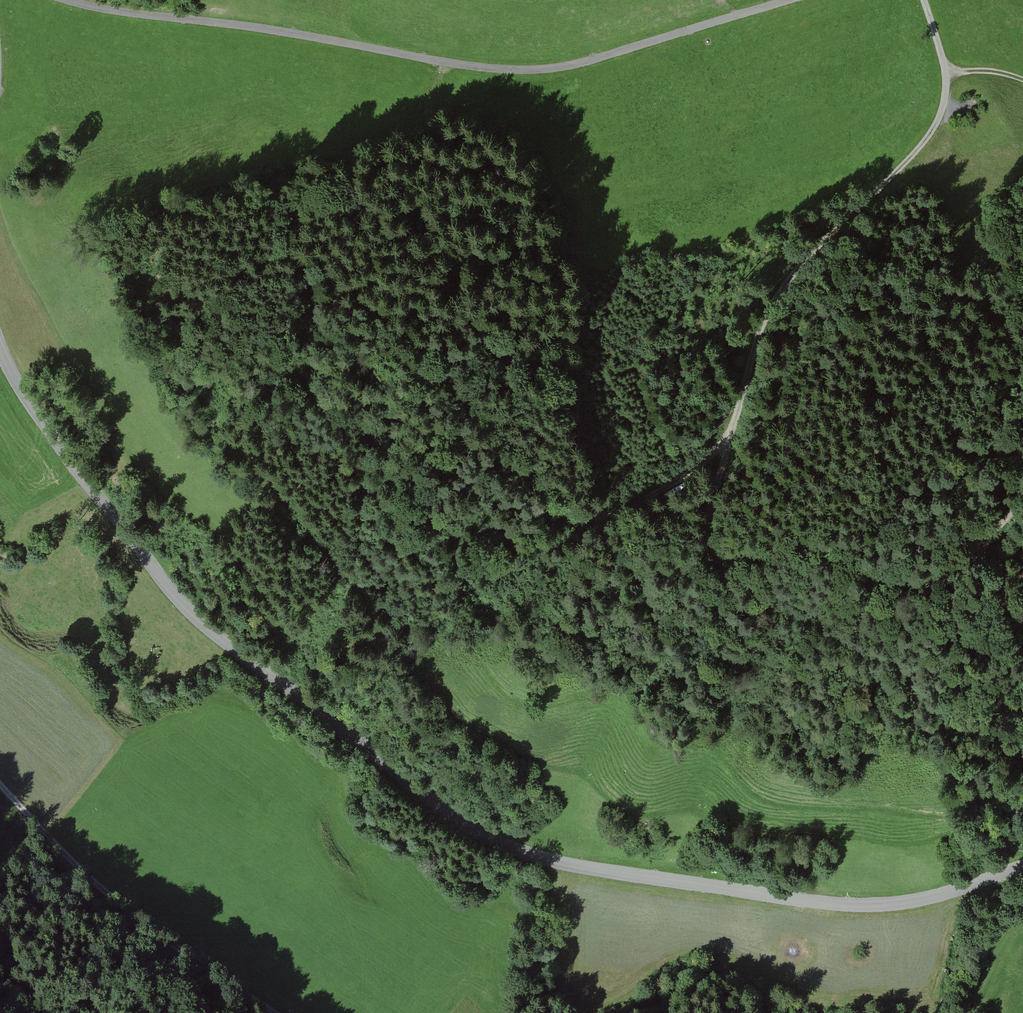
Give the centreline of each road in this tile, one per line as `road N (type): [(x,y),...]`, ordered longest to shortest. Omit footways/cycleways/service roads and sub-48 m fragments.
road 1 (tertiary): [(1022,867),(938,895),(834,904),(589,867),(512,848),(465,825),(191,612),(66,453),(0,343)]
road 2 (track): [(986,545),(889,581),(818,537),(770,550),(722,550),(714,470),(765,302),(872,185),(941,128),(947,85),(924,0)]
road 3 (track): [(69,0),(460,68),(565,68),(787,0)]
road 4 (track): [(0,784),(122,906),(273,1012)]

